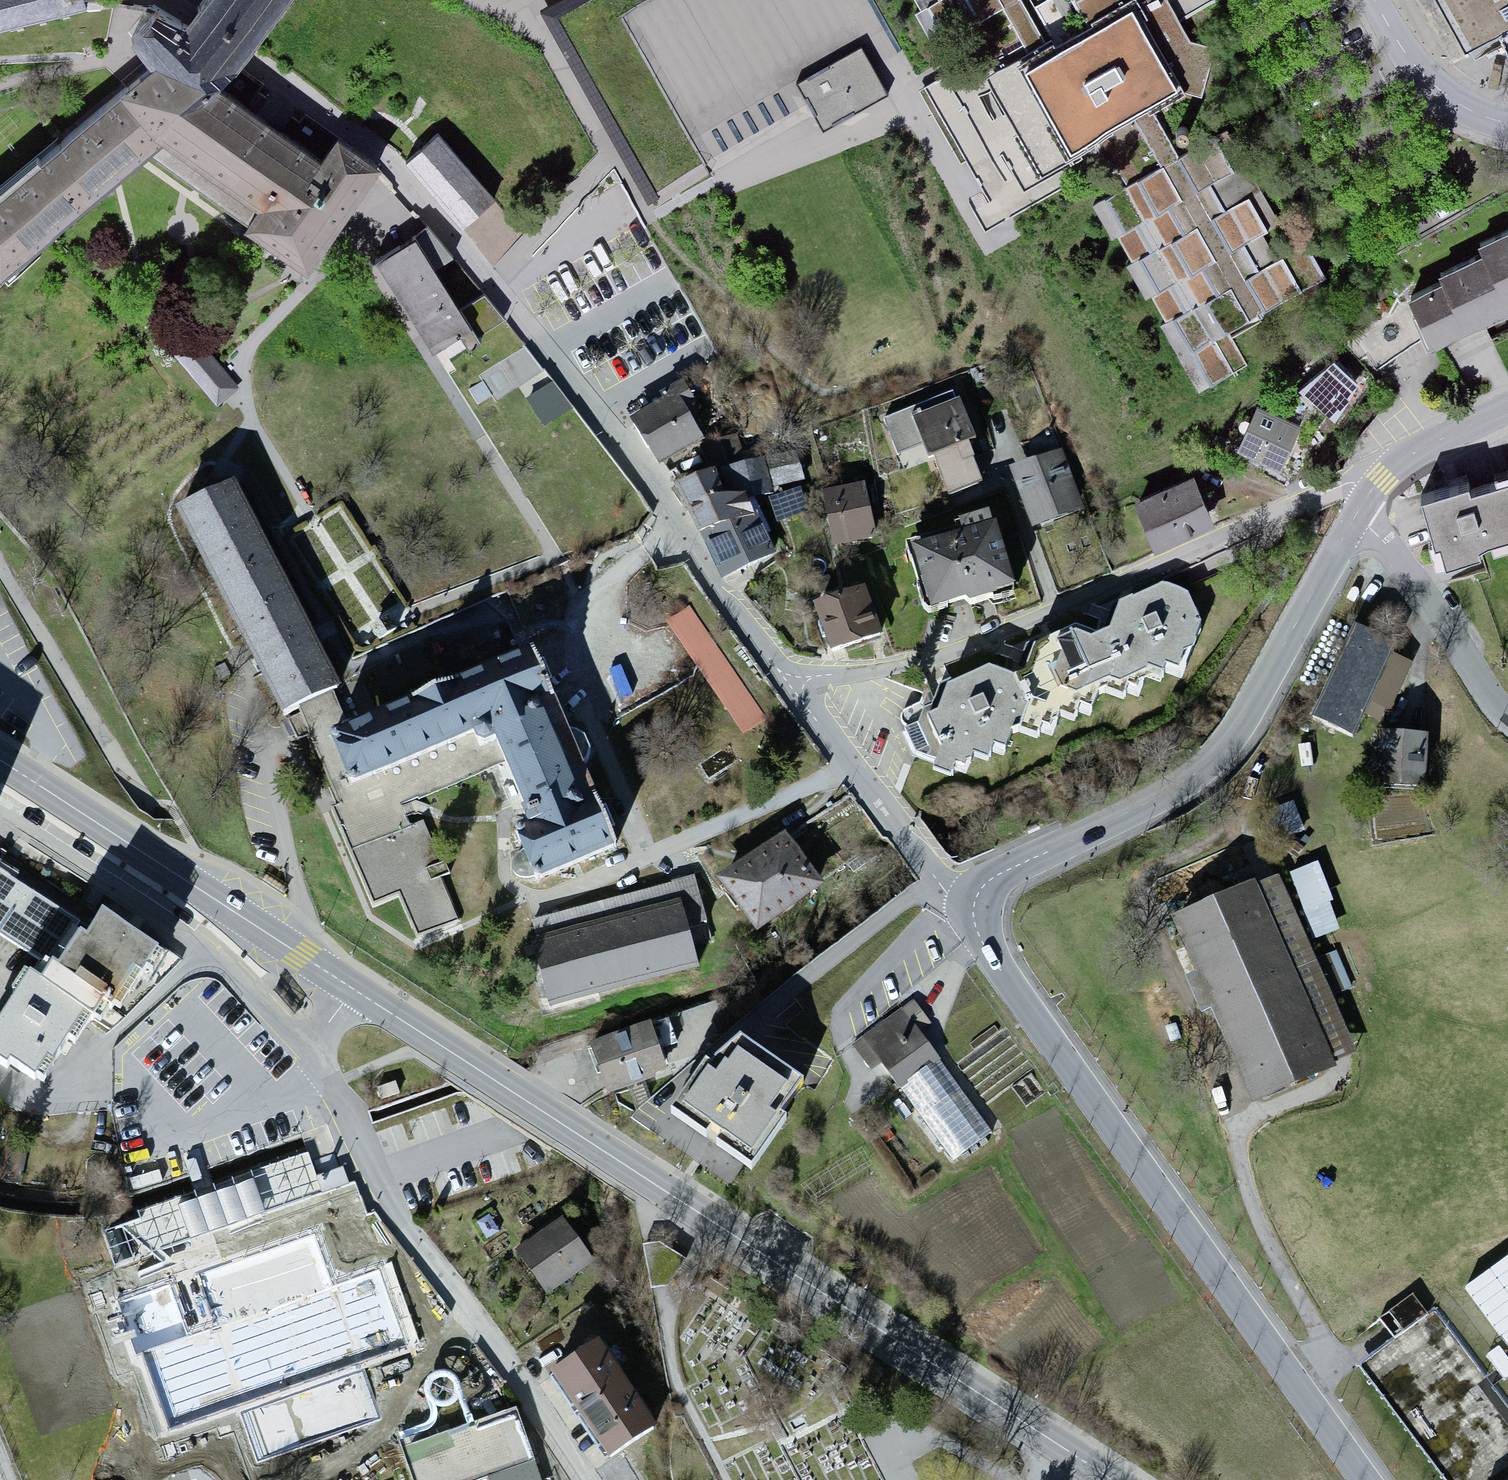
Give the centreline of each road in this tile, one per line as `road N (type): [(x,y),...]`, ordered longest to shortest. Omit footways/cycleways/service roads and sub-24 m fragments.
road 1 (residential): [(178,1),(393,161),(520,306),(809,703)]
road 2 (tertiary): [(359,991),(1109,1479)]
road 3 (residential): [(980,928),(1371,1479)]
road 4 (residential): [(980,928),(986,891),(997,881),(1160,800),(1215,764),(1240,735),(1373,492)]
road 5 (residential): [(809,703),(1348,488),(1373,492)]
road 6 (residential): [(359,991),(314,1042),(383,1178),(593,1479)]
road 7 (tertiary): [(0,760),(359,991)]
road 8 (residential): [(154,817),(0,553)]
road 9 (residential): [(809,703),(980,928)]
road 10 (residential): [(1373,492),(1405,563),(1507,711)]
road 11 (residential): [(1377,0),(1422,82),(1476,117),(1507,122)]
road 12 (residential): [(1373,492),(1440,443),(1507,411)]

